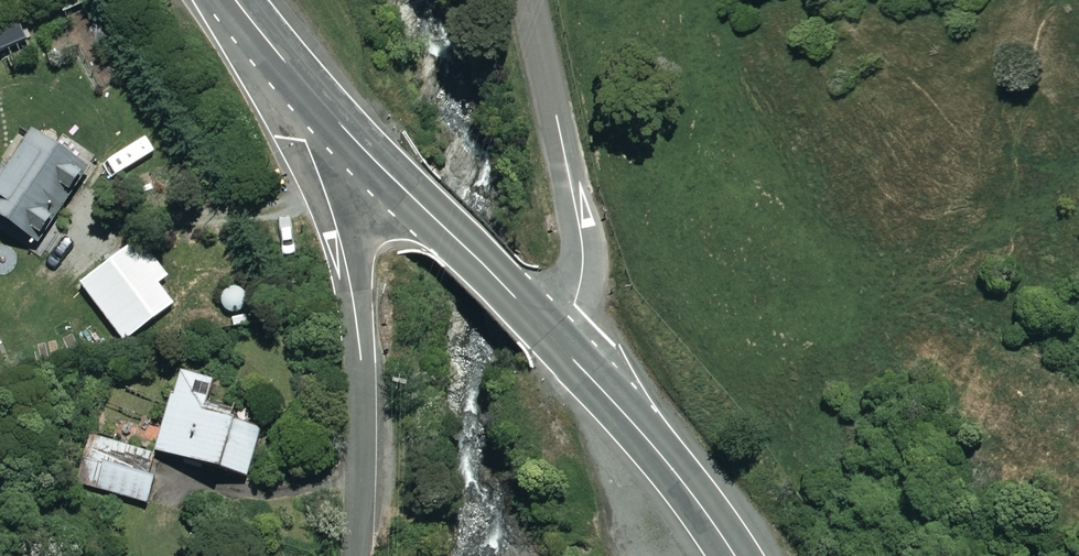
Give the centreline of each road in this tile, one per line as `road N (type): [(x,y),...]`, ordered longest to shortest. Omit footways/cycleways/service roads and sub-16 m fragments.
road 1 (tertiary): [(370,555),(399,411),(341,119)]
road 2 (unclassified): [(552,335),(572,304),(585,258),(532,0)]
road 3 (trunk): [(341,119),(552,335)]
road 4 (trunk): [(552,335),(658,444),(736,555)]
road 5 (trunk): [(232,0),(341,119)]

